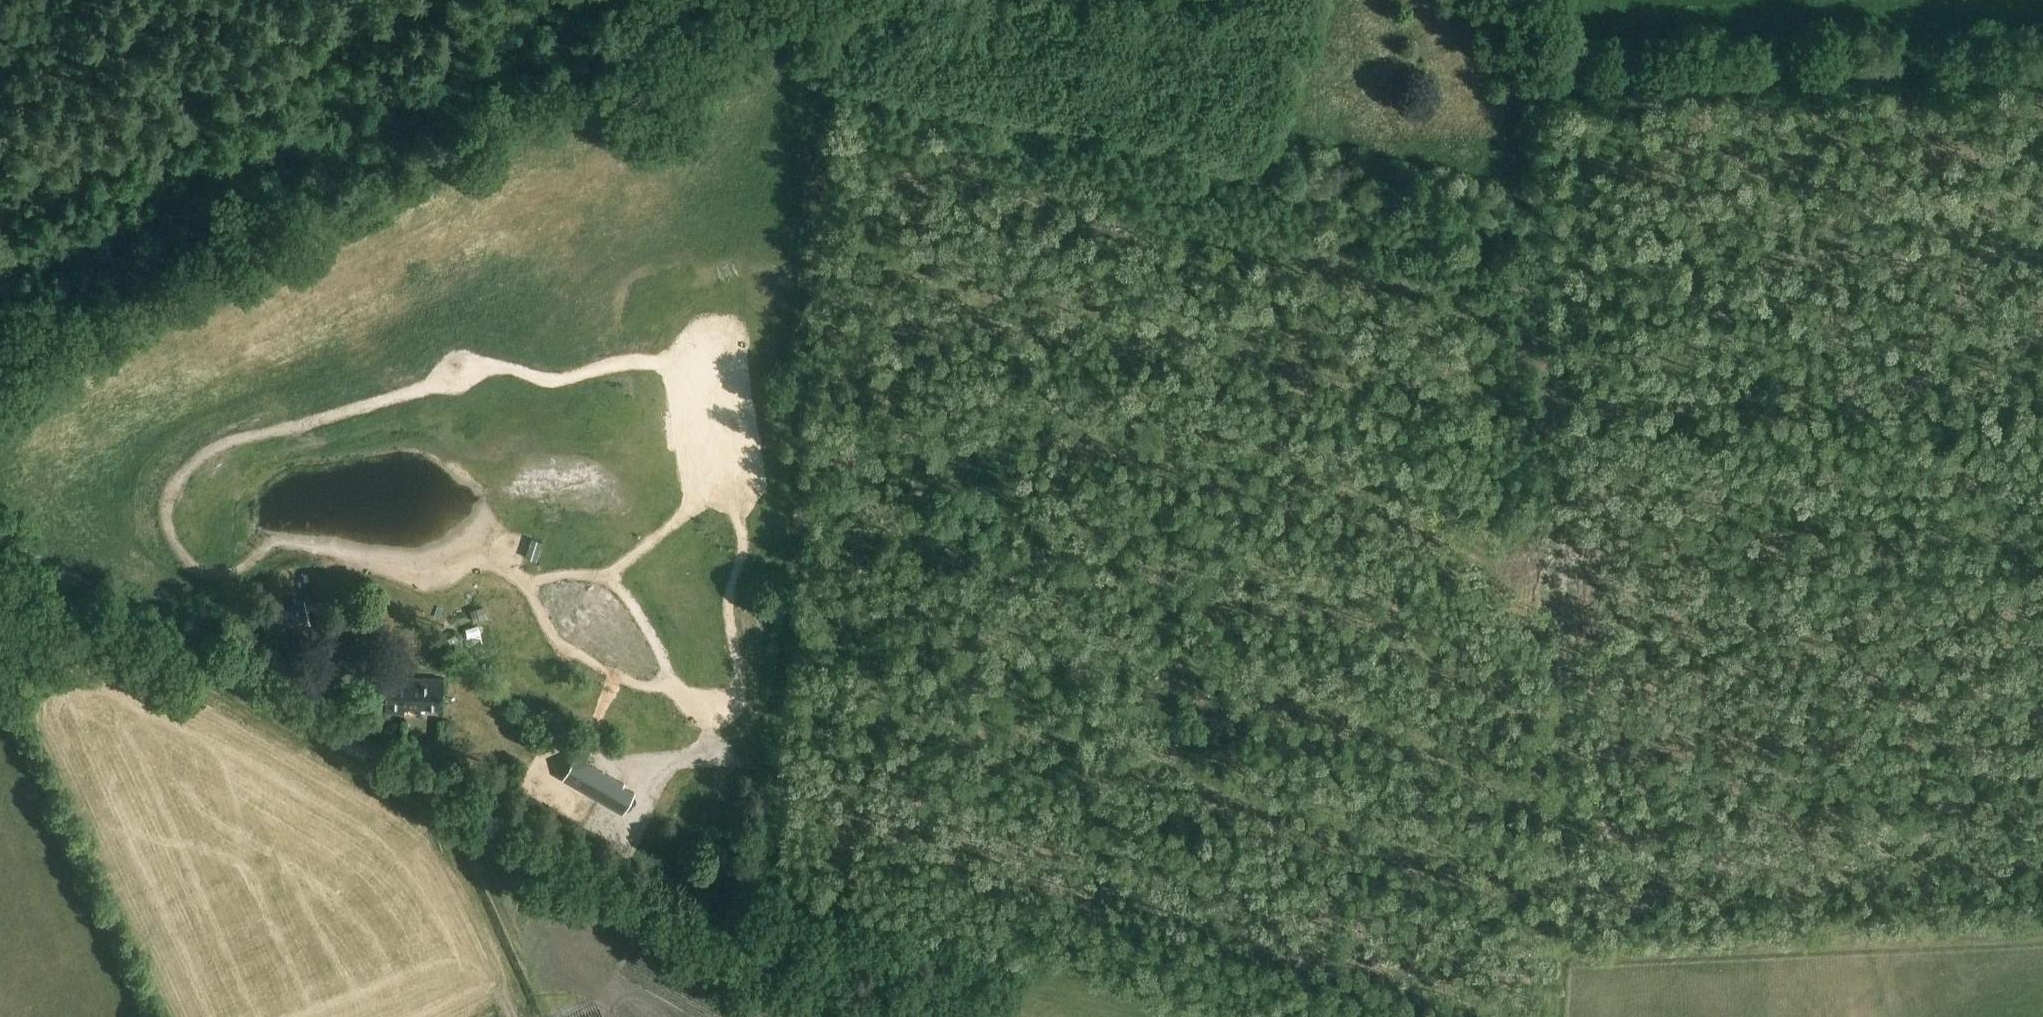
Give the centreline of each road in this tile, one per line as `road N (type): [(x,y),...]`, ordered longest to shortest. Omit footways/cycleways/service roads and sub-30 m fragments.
road 1 (track): [(819,1016),(0,544)]
road 2 (track): [(2042,931),(1561,945)]

